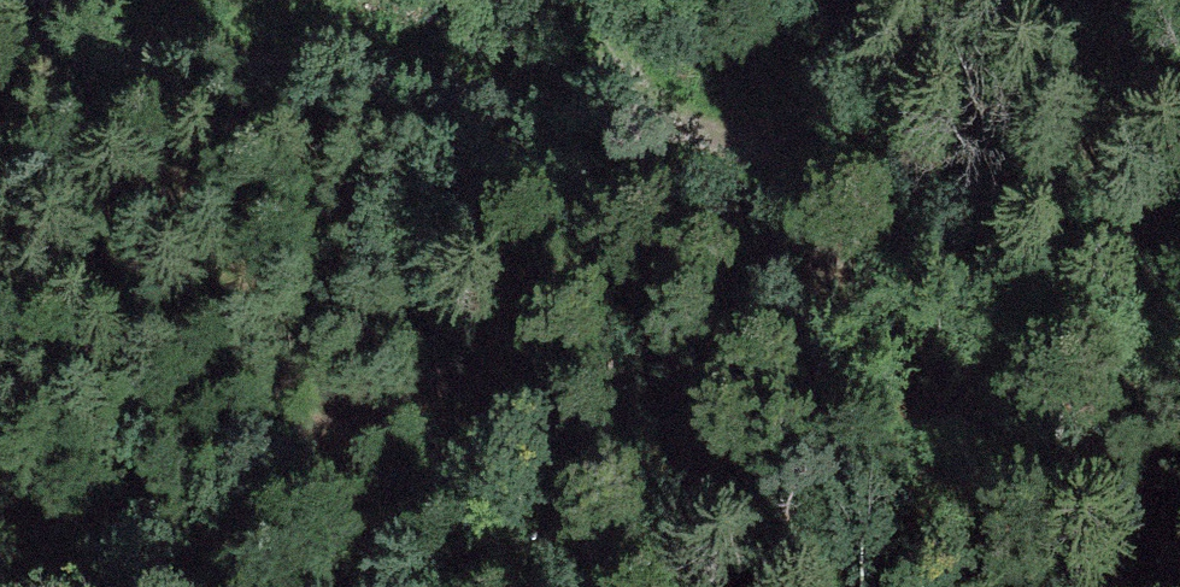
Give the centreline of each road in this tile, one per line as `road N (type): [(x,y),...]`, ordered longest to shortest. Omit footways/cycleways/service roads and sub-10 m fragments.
road 1 (track): [(949,207),(567,111),(328,74),(0,40)]
road 2 (track): [(587,0),(567,111),(579,522)]
road 3 (track): [(828,0),(732,150)]

